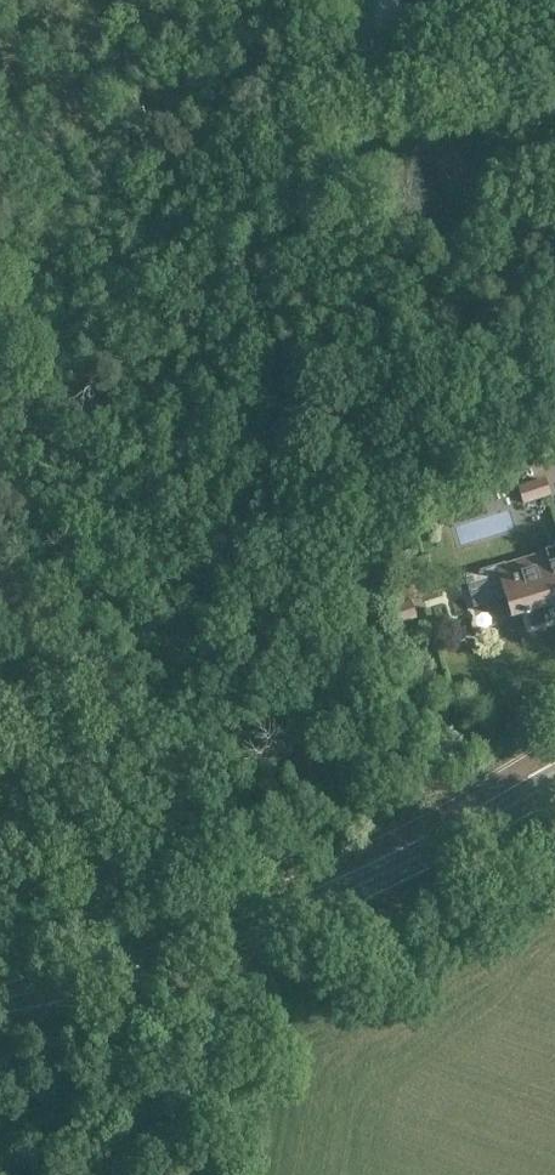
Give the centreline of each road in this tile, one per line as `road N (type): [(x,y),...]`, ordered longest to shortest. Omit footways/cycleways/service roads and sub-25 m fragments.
road 1 (secondary): [(0,999),(110,976),(266,927),(544,788)]

